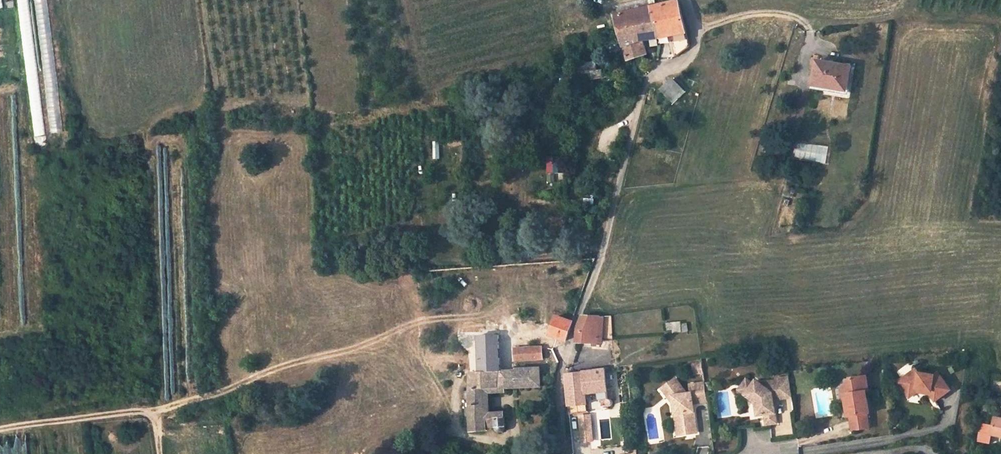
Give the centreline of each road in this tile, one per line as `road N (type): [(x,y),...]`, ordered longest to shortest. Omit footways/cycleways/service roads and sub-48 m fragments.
road 1 (residential): [(564,453),(563,365),(600,262),(646,85),(694,52),(686,0)]
road 2 (track): [(0,432),(139,421),(151,427),(161,453)]

